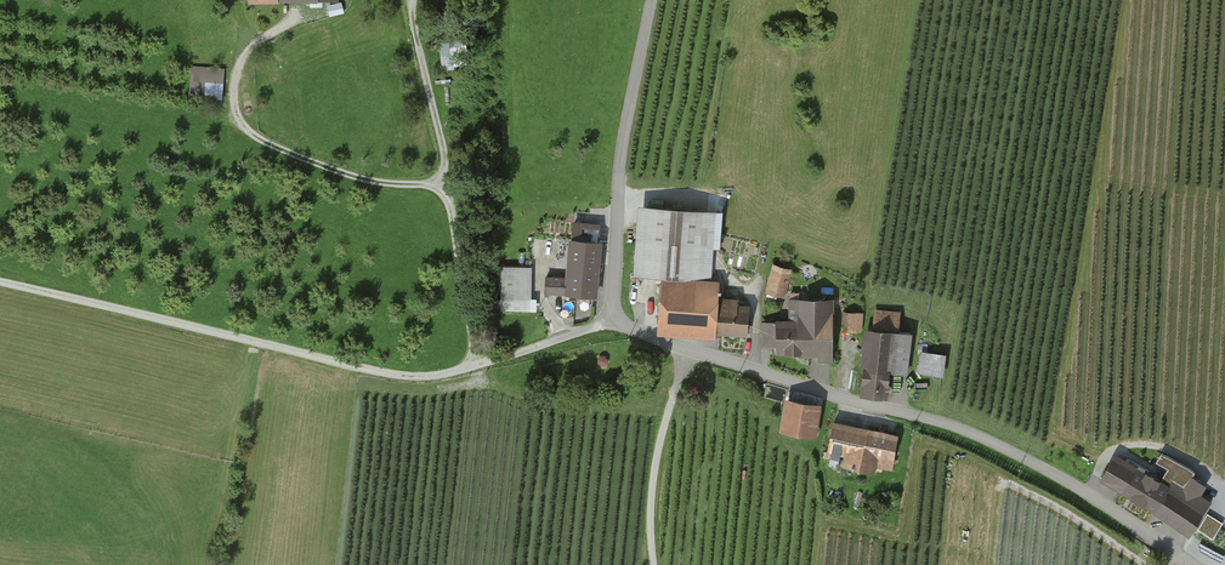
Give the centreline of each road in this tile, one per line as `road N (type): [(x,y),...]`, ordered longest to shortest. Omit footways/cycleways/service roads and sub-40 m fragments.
road 1 (unclassified): [(1194,564),(1037,467),(967,434),(611,320),(617,176),(651,0)]
road 2 (track): [(611,320),(449,373),(405,377),(0,284)]
road 3 (track): [(444,185),(378,184),(266,144),(242,126),(233,100),(246,51),(302,14)]
road 4 (track): [(687,350),(650,496),(652,564)]
road 5 (track): [(444,185),(412,0)]
road 6 (track): [(1159,543),(1138,561),(1003,480)]
road 7 (track): [(474,345),(444,185)]

